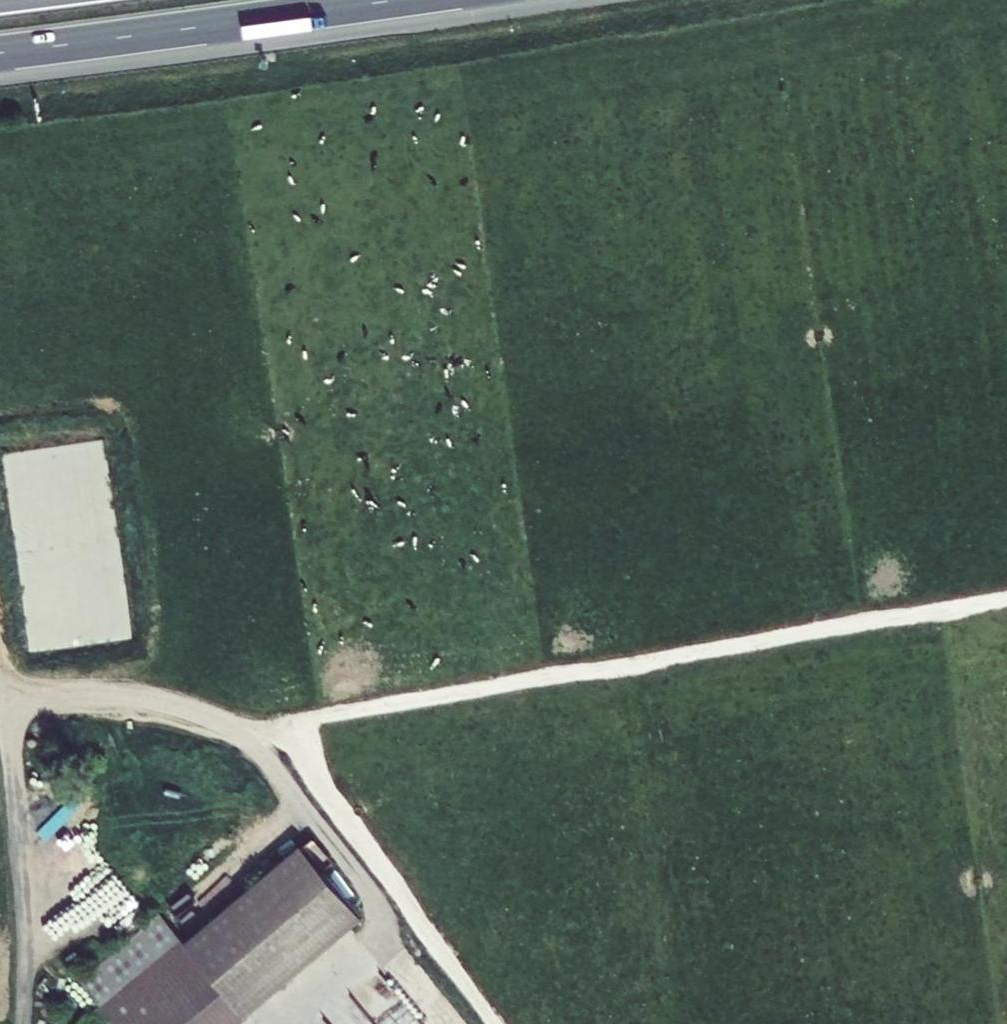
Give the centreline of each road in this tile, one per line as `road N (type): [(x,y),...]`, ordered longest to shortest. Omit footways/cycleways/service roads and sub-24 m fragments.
road 1 (motorway): [(0,57),(425,0)]
road 2 (track): [(0,683),(25,871),(17,1023)]

